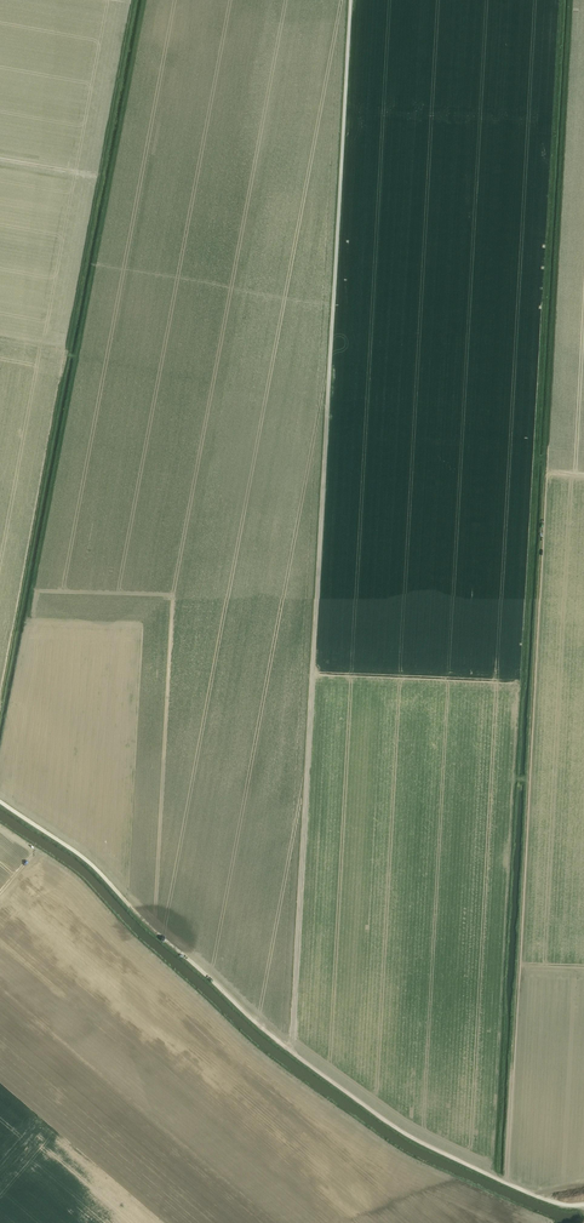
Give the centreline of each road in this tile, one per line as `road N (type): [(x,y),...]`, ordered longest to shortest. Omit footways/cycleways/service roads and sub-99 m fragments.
road 1 (track): [(290,1051),(350,0)]
road 2 (track): [(0,710),(133,0)]
road 3 (track): [(583,1206),(542,1202),(398,1132),(271,1037),(88,862),(0,802)]

